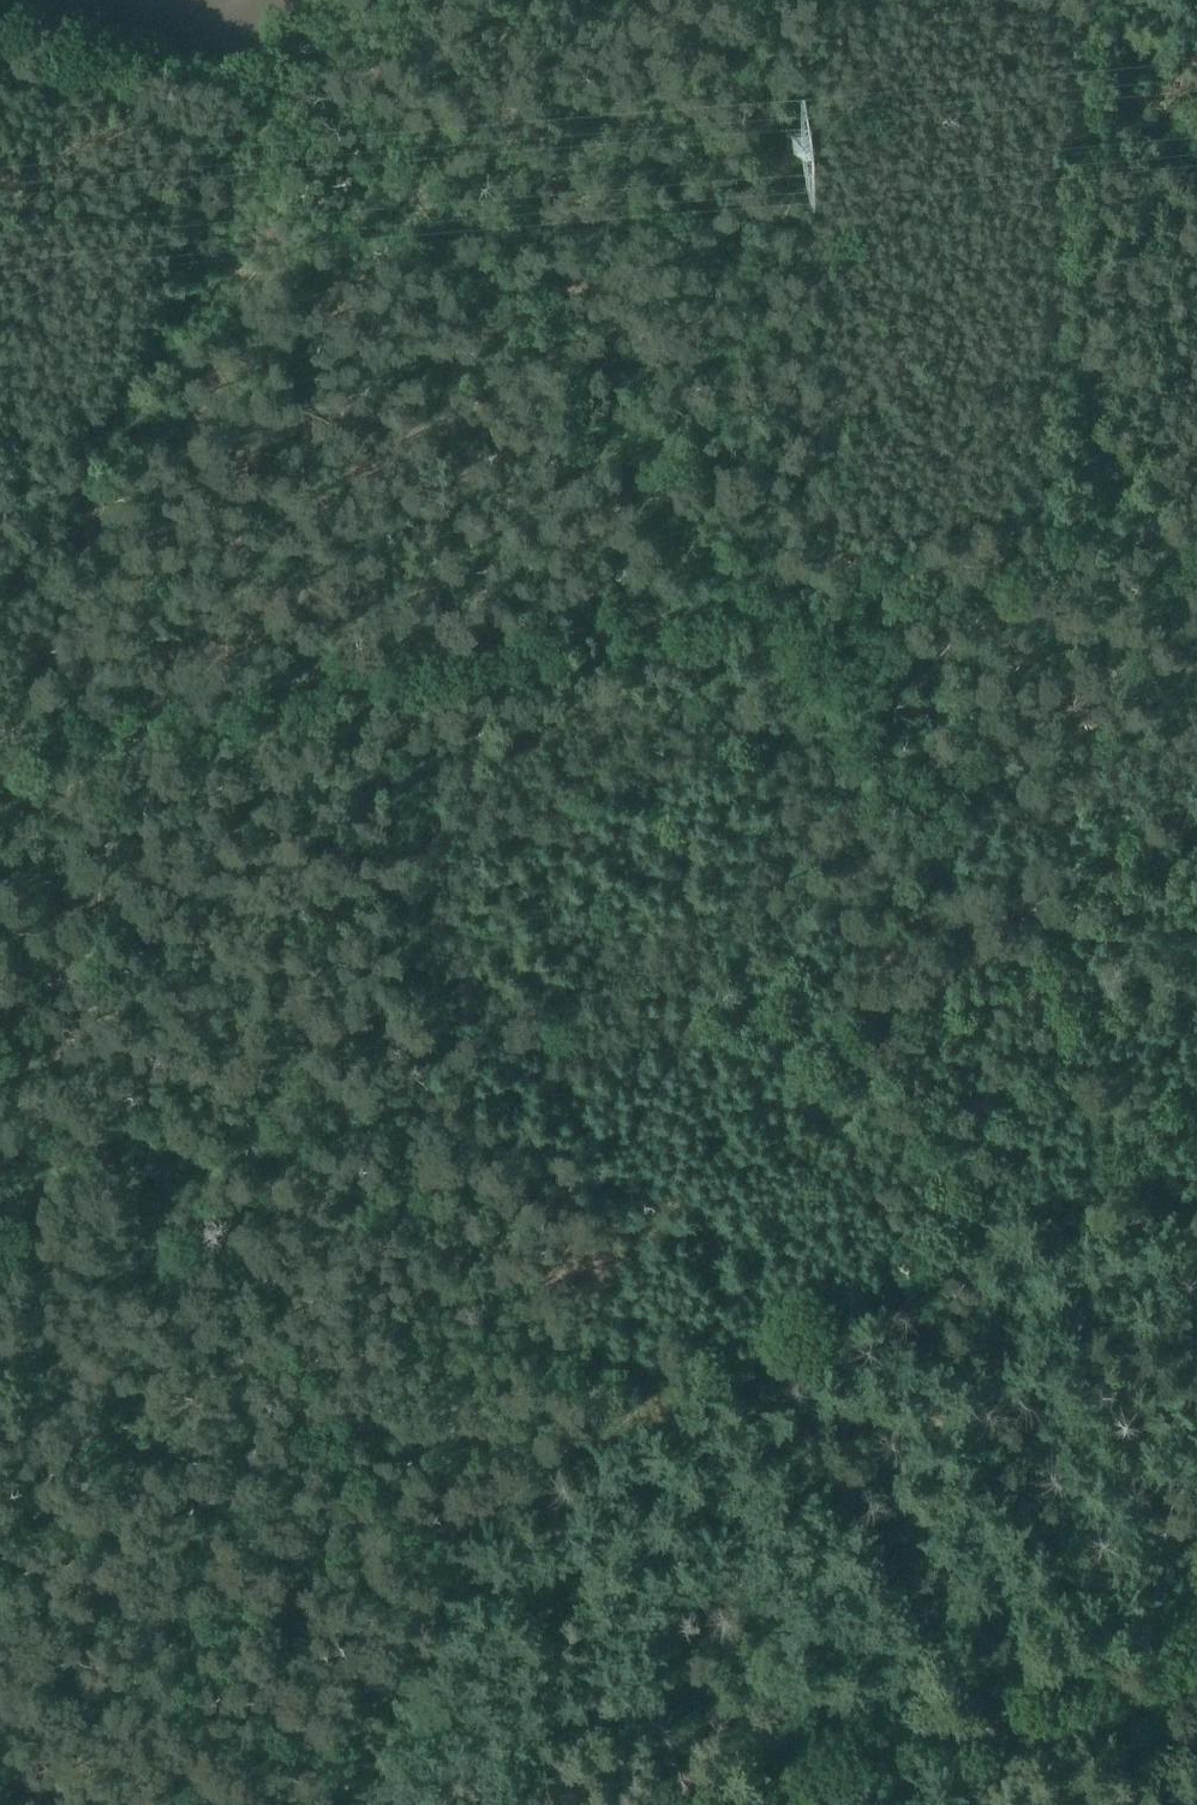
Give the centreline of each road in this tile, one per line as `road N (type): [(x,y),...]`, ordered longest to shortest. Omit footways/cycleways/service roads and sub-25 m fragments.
road 1 (track): [(1196,536),(0,734)]
road 2 (track): [(1196,1611),(584,1804)]

